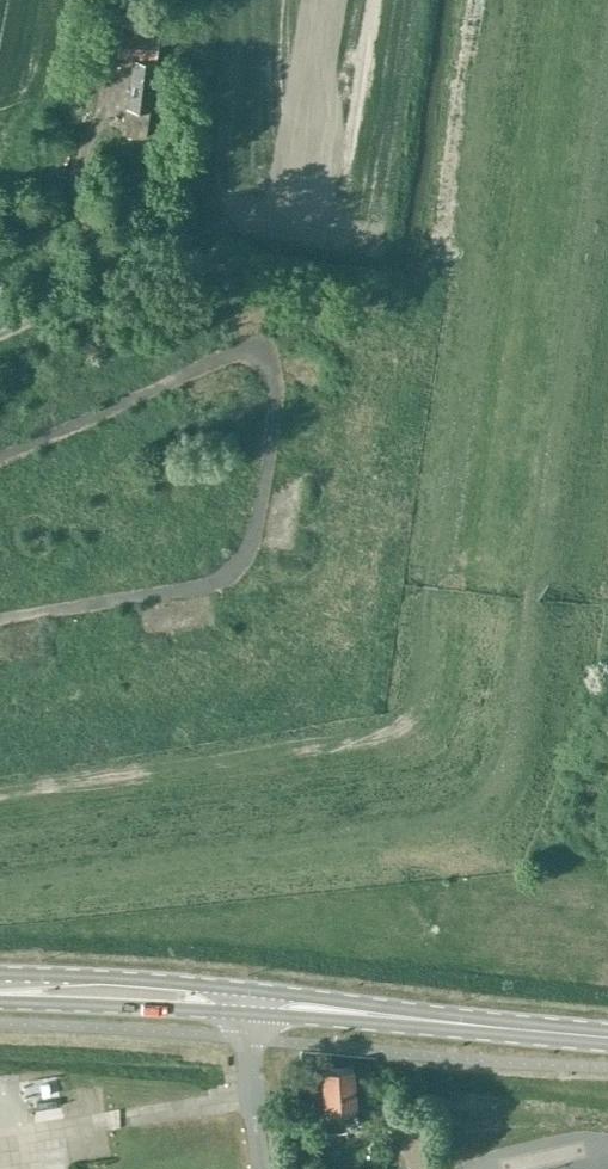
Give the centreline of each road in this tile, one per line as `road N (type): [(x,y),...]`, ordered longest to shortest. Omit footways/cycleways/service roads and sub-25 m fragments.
road 1 (primary): [(607,1036),(250,1002),(0,990)]
road 2 (unclassified): [(0,333),(169,253)]

